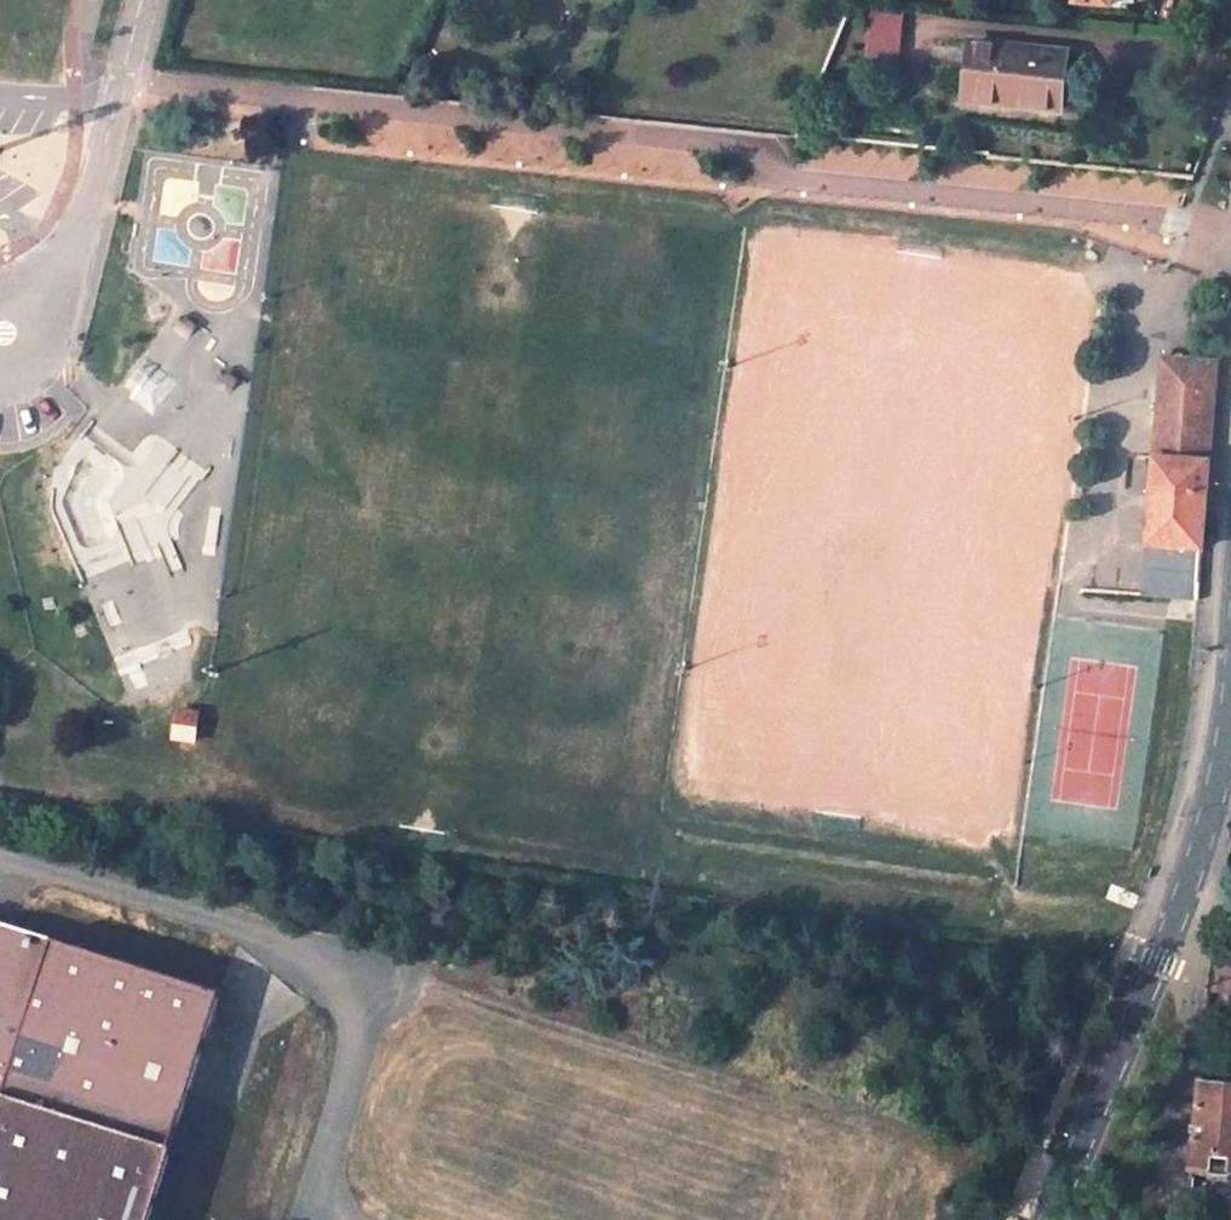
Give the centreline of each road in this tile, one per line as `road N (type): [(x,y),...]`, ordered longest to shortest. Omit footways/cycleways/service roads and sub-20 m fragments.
road 1 (tertiary): [(1048,1219),(1186,886),(1230,703)]
road 2 (residential): [(142,0),(72,250),(5,332)]

